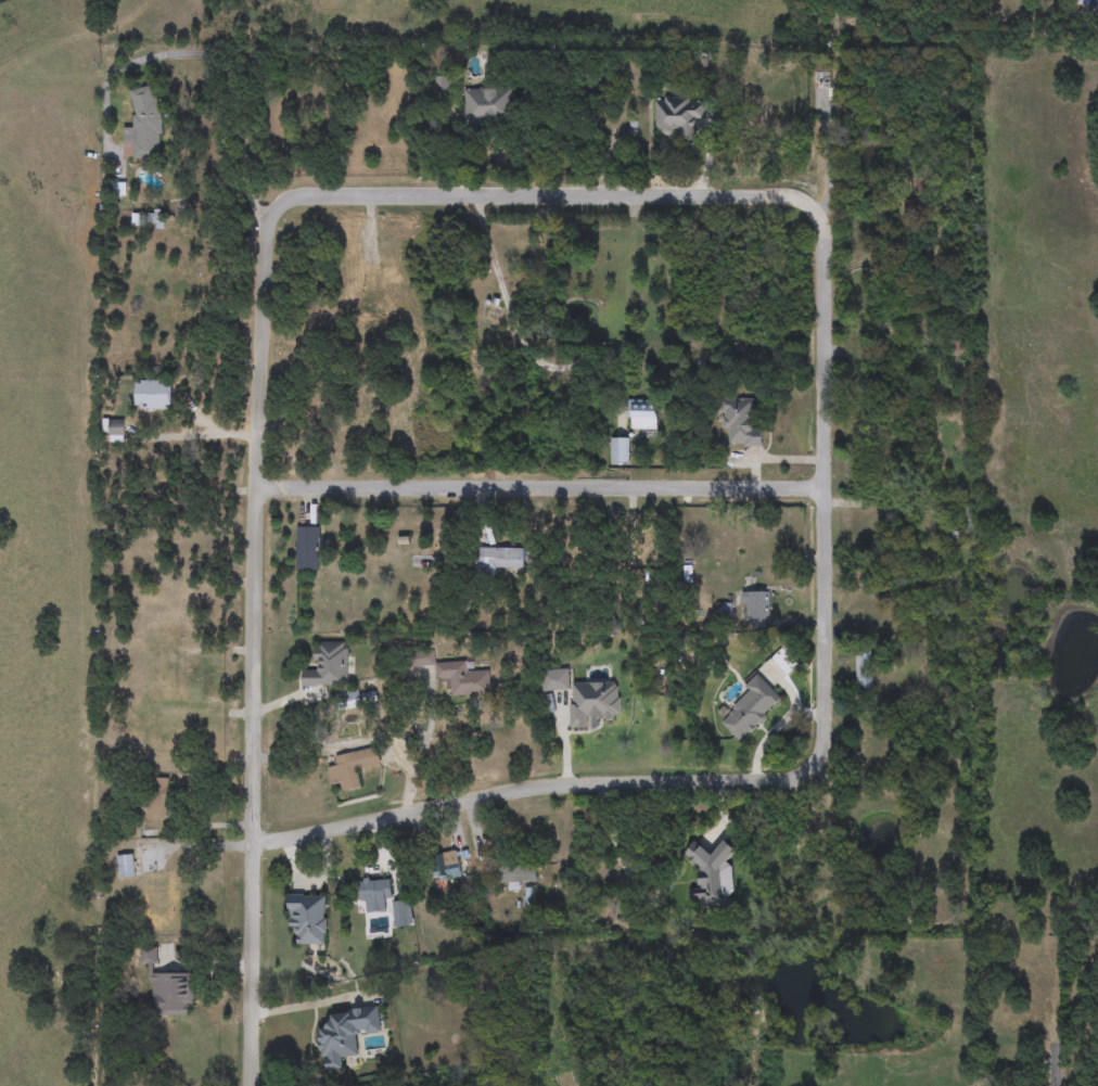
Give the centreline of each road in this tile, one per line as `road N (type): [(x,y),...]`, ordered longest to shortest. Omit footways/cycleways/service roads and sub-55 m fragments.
road 1 (residential): [(255,844),(574,784),(775,782),(812,765),(822,746),(826,651),(825,233),(804,204),(784,197),(319,196),(282,205),(264,244),(255,844)]
road 2 (residential): [(258,490),(826,493)]
road 3 (residential): [(255,844),(251,1085)]

